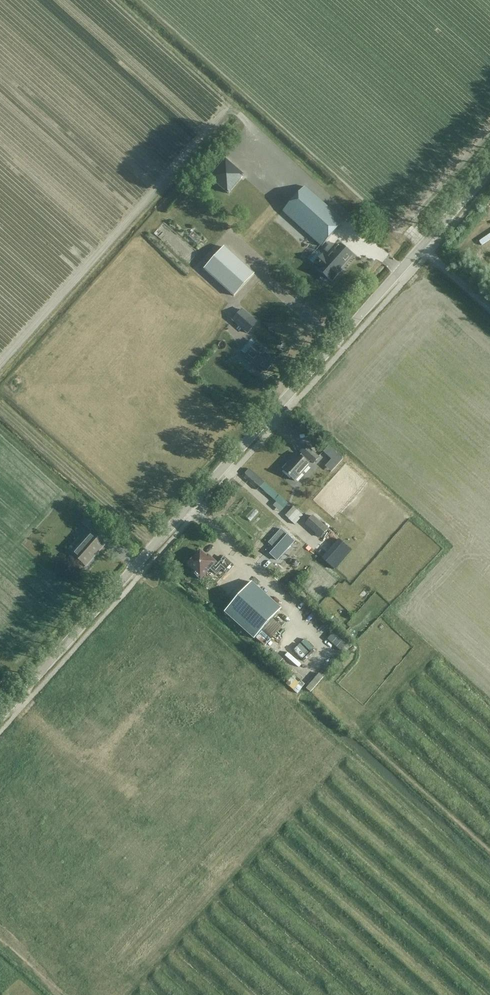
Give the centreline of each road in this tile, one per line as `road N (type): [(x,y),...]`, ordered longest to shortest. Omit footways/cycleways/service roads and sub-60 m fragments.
road 1 (tertiary): [(0,720),(422,248)]

